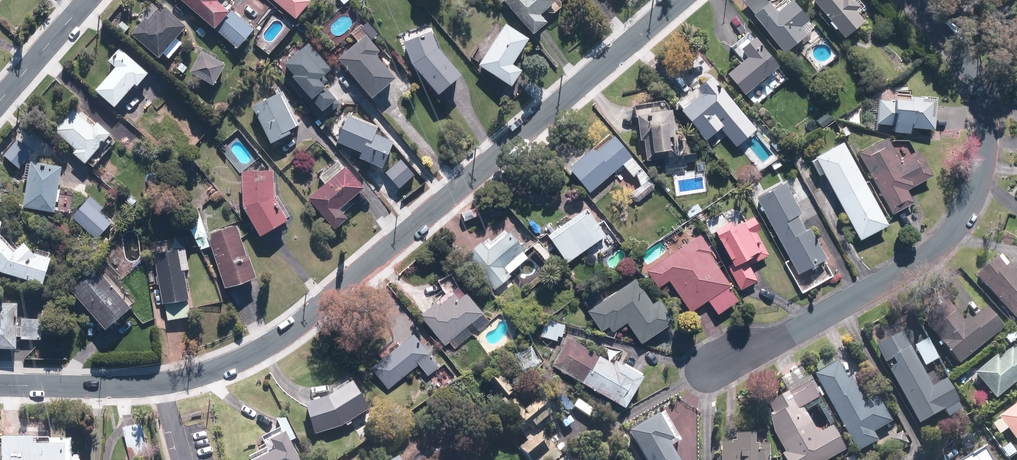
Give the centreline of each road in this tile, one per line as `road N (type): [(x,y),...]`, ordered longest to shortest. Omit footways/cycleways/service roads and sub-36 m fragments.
road 1 (residential): [(680,0),(274,342),(217,369),(162,382),(0,385)]
road 2 (residential): [(729,361),(914,266),(973,198),(985,152),(983,101),(960,52),(917,0)]
road 3 (residential): [(0,100),(87,0)]

